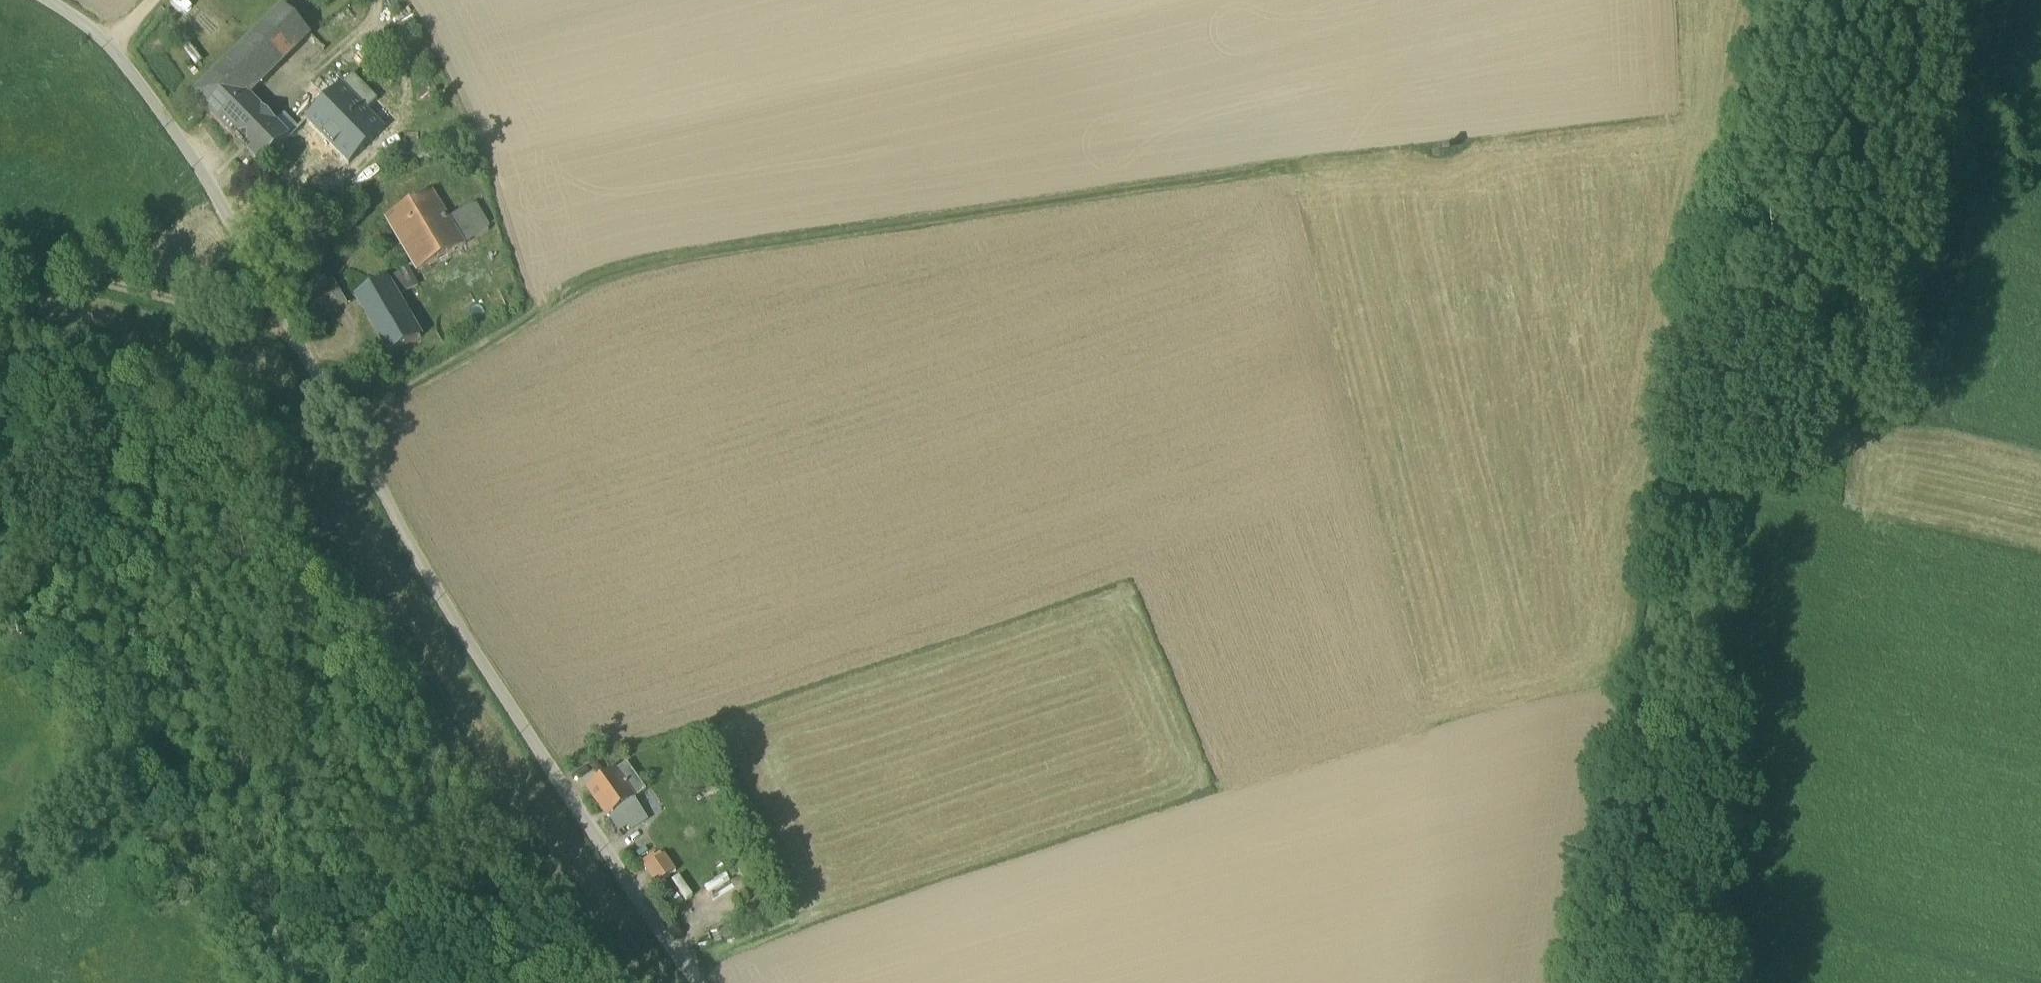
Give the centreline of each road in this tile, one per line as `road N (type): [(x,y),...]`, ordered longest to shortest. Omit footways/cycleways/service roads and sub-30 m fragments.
road 1 (unclassified): [(703,982),(405,546),(209,180),(111,48),(29,0)]
road 2 (track): [(337,419),(592,267),(1381,162)]
road 3 (track): [(0,295),(90,289),(280,314)]
road 4 (track): [(90,289),(209,180)]

